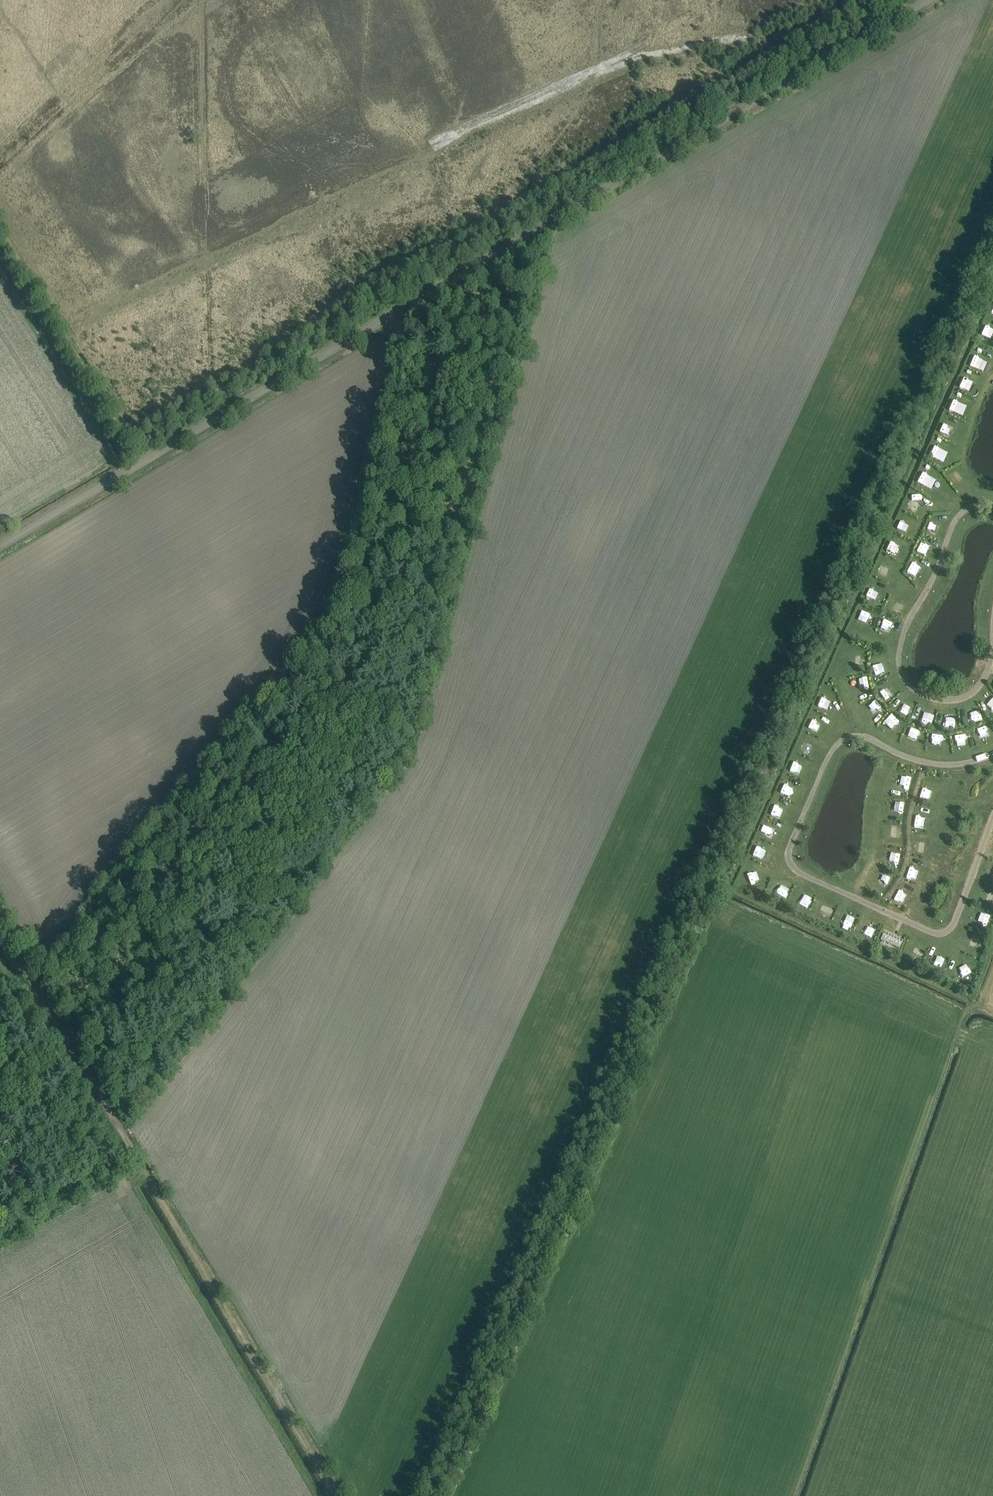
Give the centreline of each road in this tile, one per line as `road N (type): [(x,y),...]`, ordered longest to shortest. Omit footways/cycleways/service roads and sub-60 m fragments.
road 1 (unclassified): [(0,545),(927,0)]
road 2 (track): [(71,1052),(336,1495)]
road 3 (track): [(0,935),(71,1052)]

